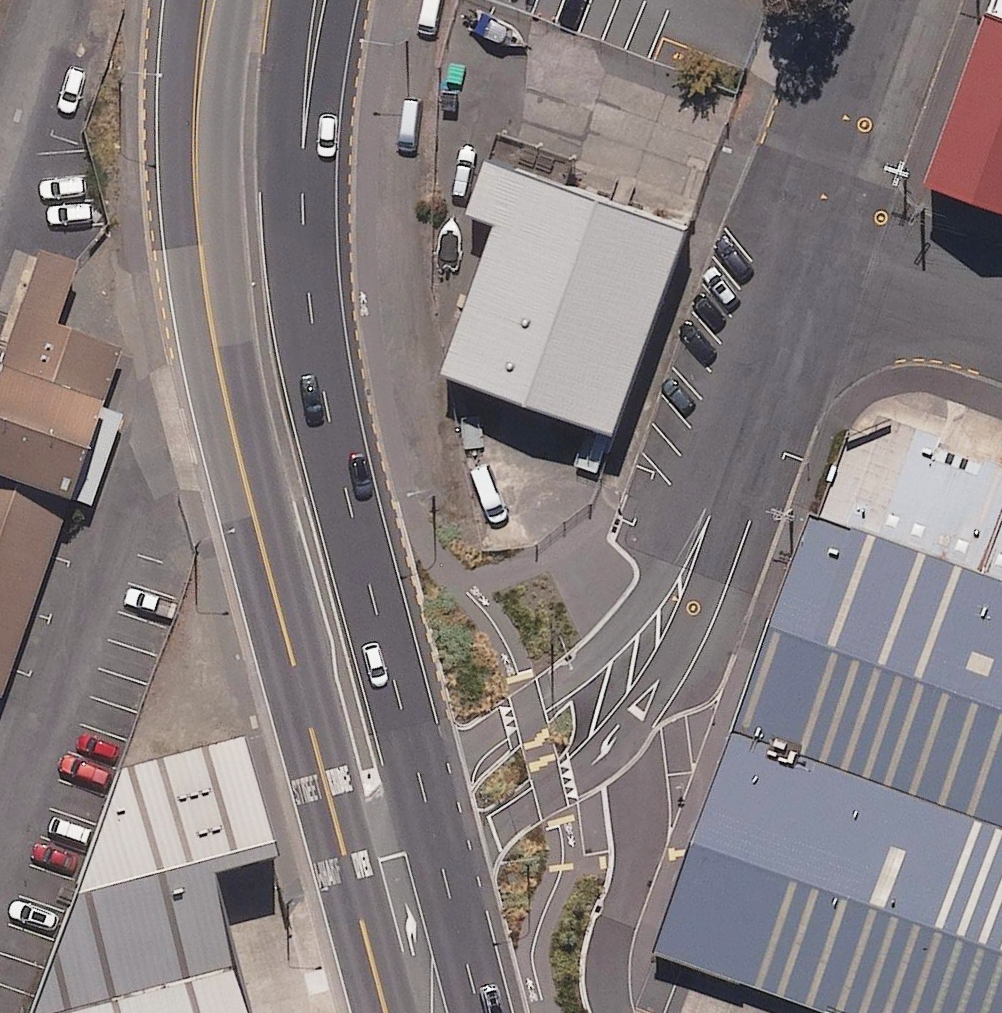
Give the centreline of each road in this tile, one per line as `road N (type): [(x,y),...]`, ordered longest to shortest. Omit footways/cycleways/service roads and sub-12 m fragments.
road 1 (secondary): [(306,702),(218,360),(195,178),(198,94)]
road 2 (secondary): [(307,94),(304,197),(325,387),(398,680)]
road 3 (unclassified): [(712,498),(690,622),(642,709),(585,765),(493,833),(439,848)]
road 4 (unclassified): [(398,680),(569,630),(712,498)]
road 5 (unclassified): [(806,237),(712,498)]
road 6 (unclassified): [(893,0),(806,237)]
road 7 (unclassified): [(806,237),(1001,305)]
road 8 (secondary): [(352,871),(306,702)]
road 9 (secondary): [(398,680),(439,848)]
road 10 (secondary): [(439,848),(482,1012)]
road 11 (secondary): [(389,1012),(352,871)]

